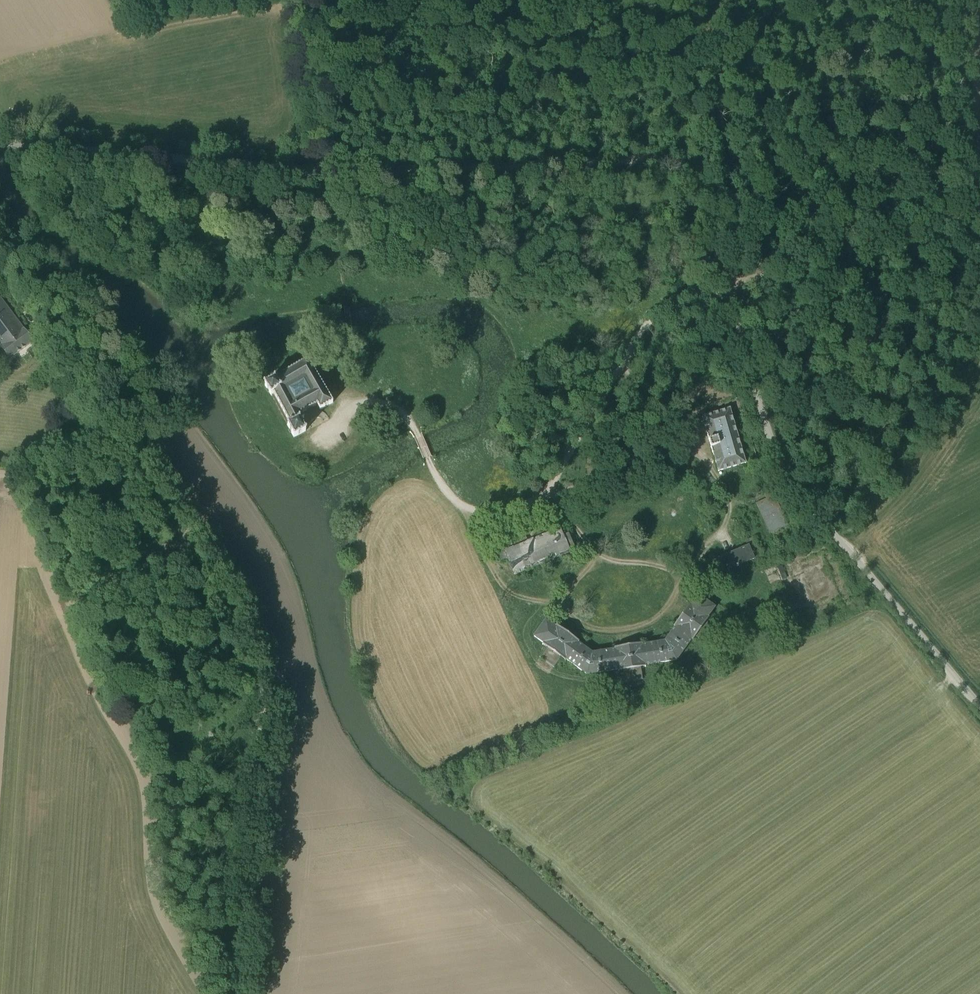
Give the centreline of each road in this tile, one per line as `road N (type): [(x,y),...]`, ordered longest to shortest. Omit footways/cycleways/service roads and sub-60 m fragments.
road 1 (unclassified): [(979,706),(786,475),(693,178),(675,163),(326,170),(0,142)]
road 2 (unclassified): [(235,993),(263,703),(258,640),(180,506),(0,266)]
road 3 (track): [(235,989),(205,988),(162,897),(153,776),(68,607),(200,535)]
road 4 (track): [(979,214),(728,284)]
road 5 (track): [(326,170),(306,0)]

